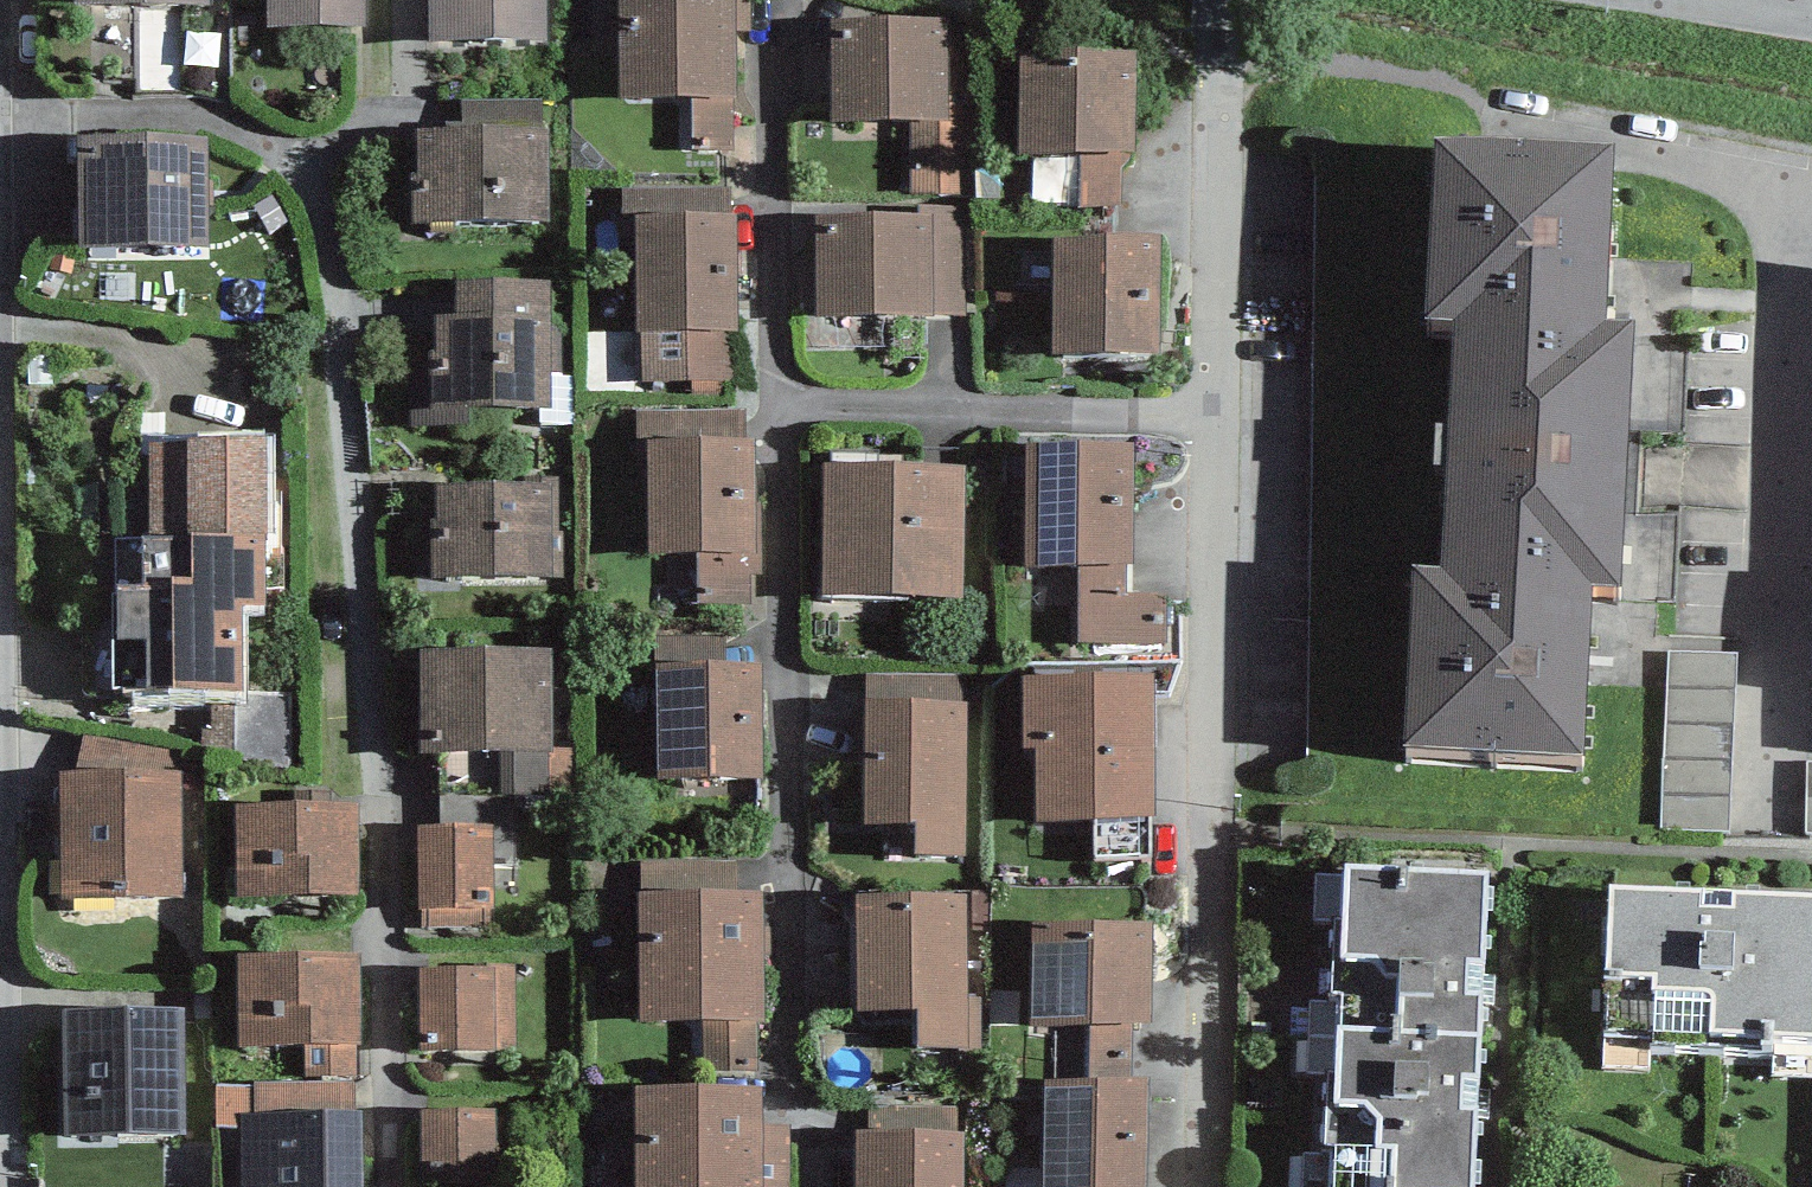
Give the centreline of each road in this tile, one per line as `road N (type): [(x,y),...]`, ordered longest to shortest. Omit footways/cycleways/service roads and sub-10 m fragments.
road 1 (residential): [(1222,0),(1192,1186)]
road 2 (residential): [(0,635),(2,1186)]

